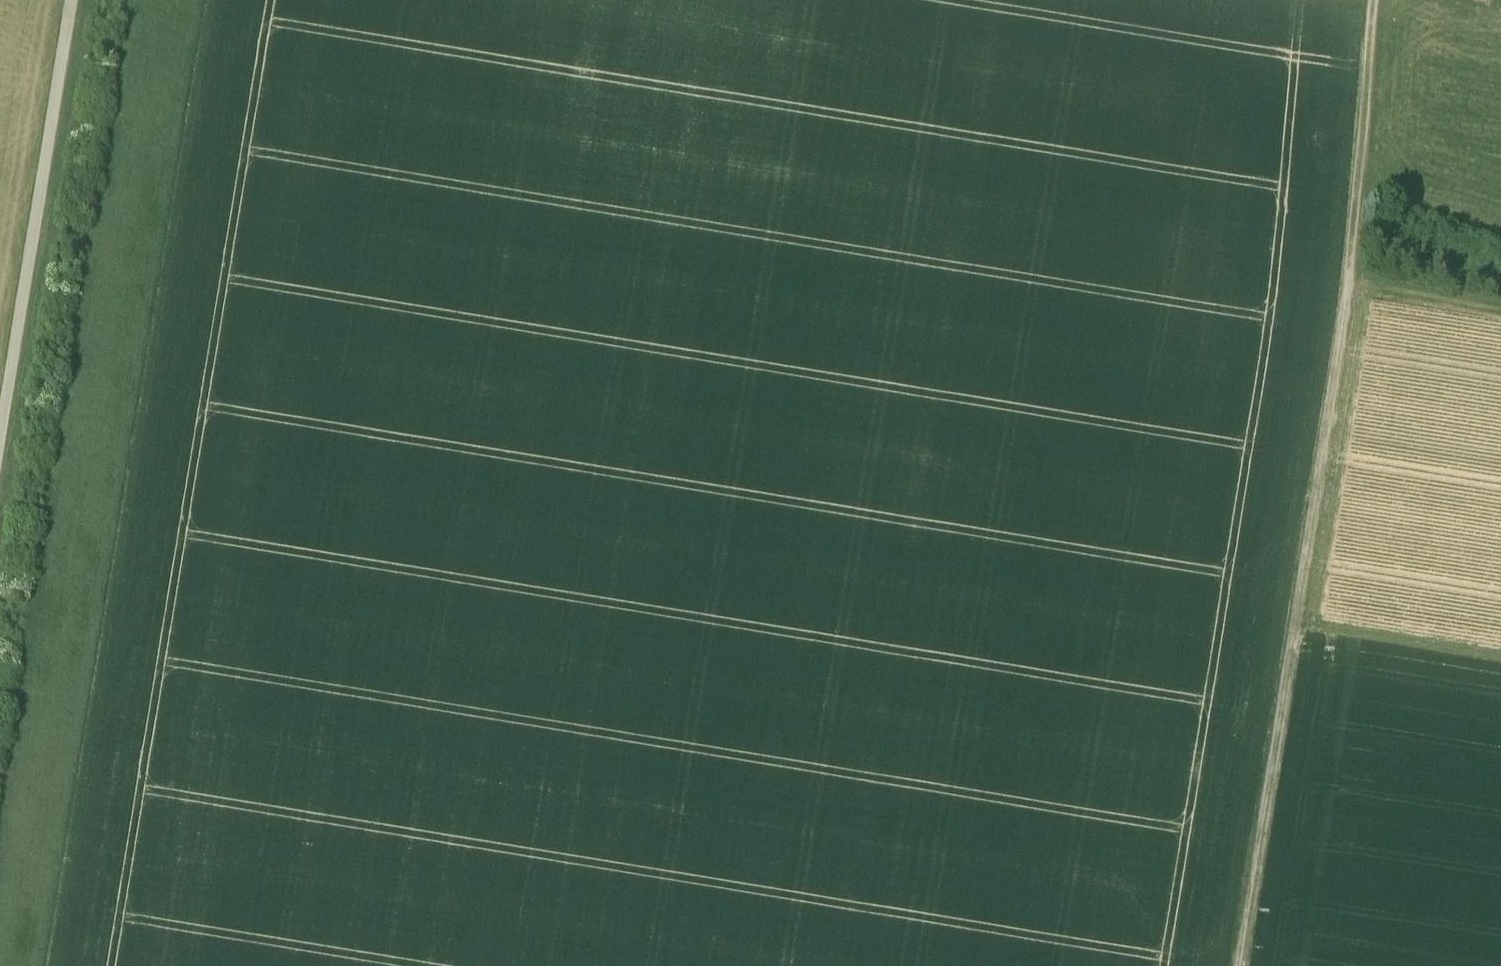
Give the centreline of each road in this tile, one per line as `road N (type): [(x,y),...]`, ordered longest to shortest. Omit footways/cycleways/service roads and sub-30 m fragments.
road 1 (track): [(1375,0),(1352,284),(1240,965)]
road 2 (track): [(75,0),(0,457)]
road 3 (track): [(1500,318),(1351,290)]

